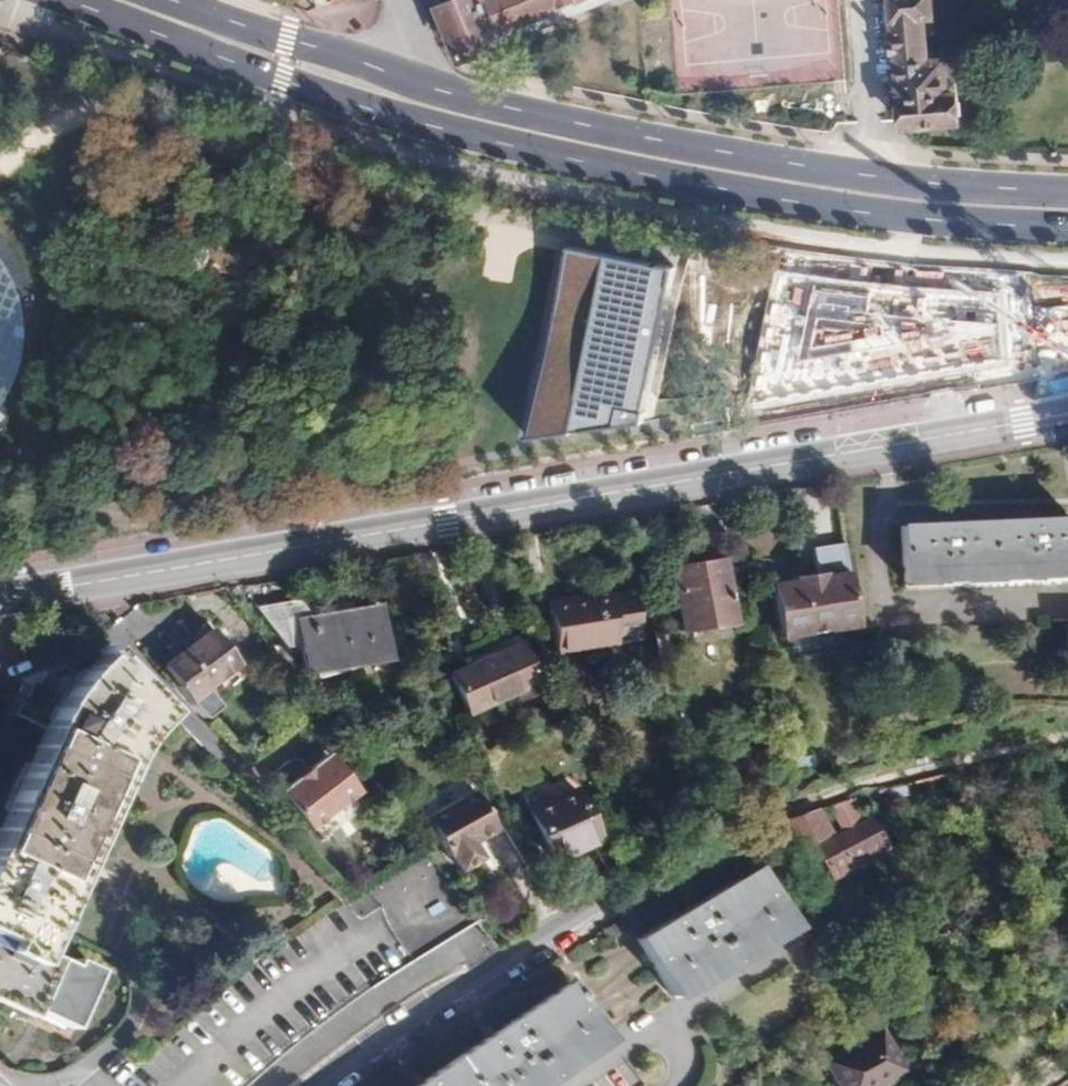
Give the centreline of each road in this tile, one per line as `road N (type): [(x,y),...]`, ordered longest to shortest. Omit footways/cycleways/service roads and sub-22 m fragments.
road 1 (tertiary): [(0,596),(1067,413)]
road 2 (primary): [(59,0),(280,79),(545,153),(882,216),(1067,232)]
road 3 (primary): [(1067,192),(878,178),(693,147),(399,80)]
road 4 (residential): [(320,1085),(430,1005),(542,937),(731,845),(770,812),(863,789)]
road 5 (primary): [(399,80),(165,0)]
road 6 (track): [(863,789),(1067,748)]

